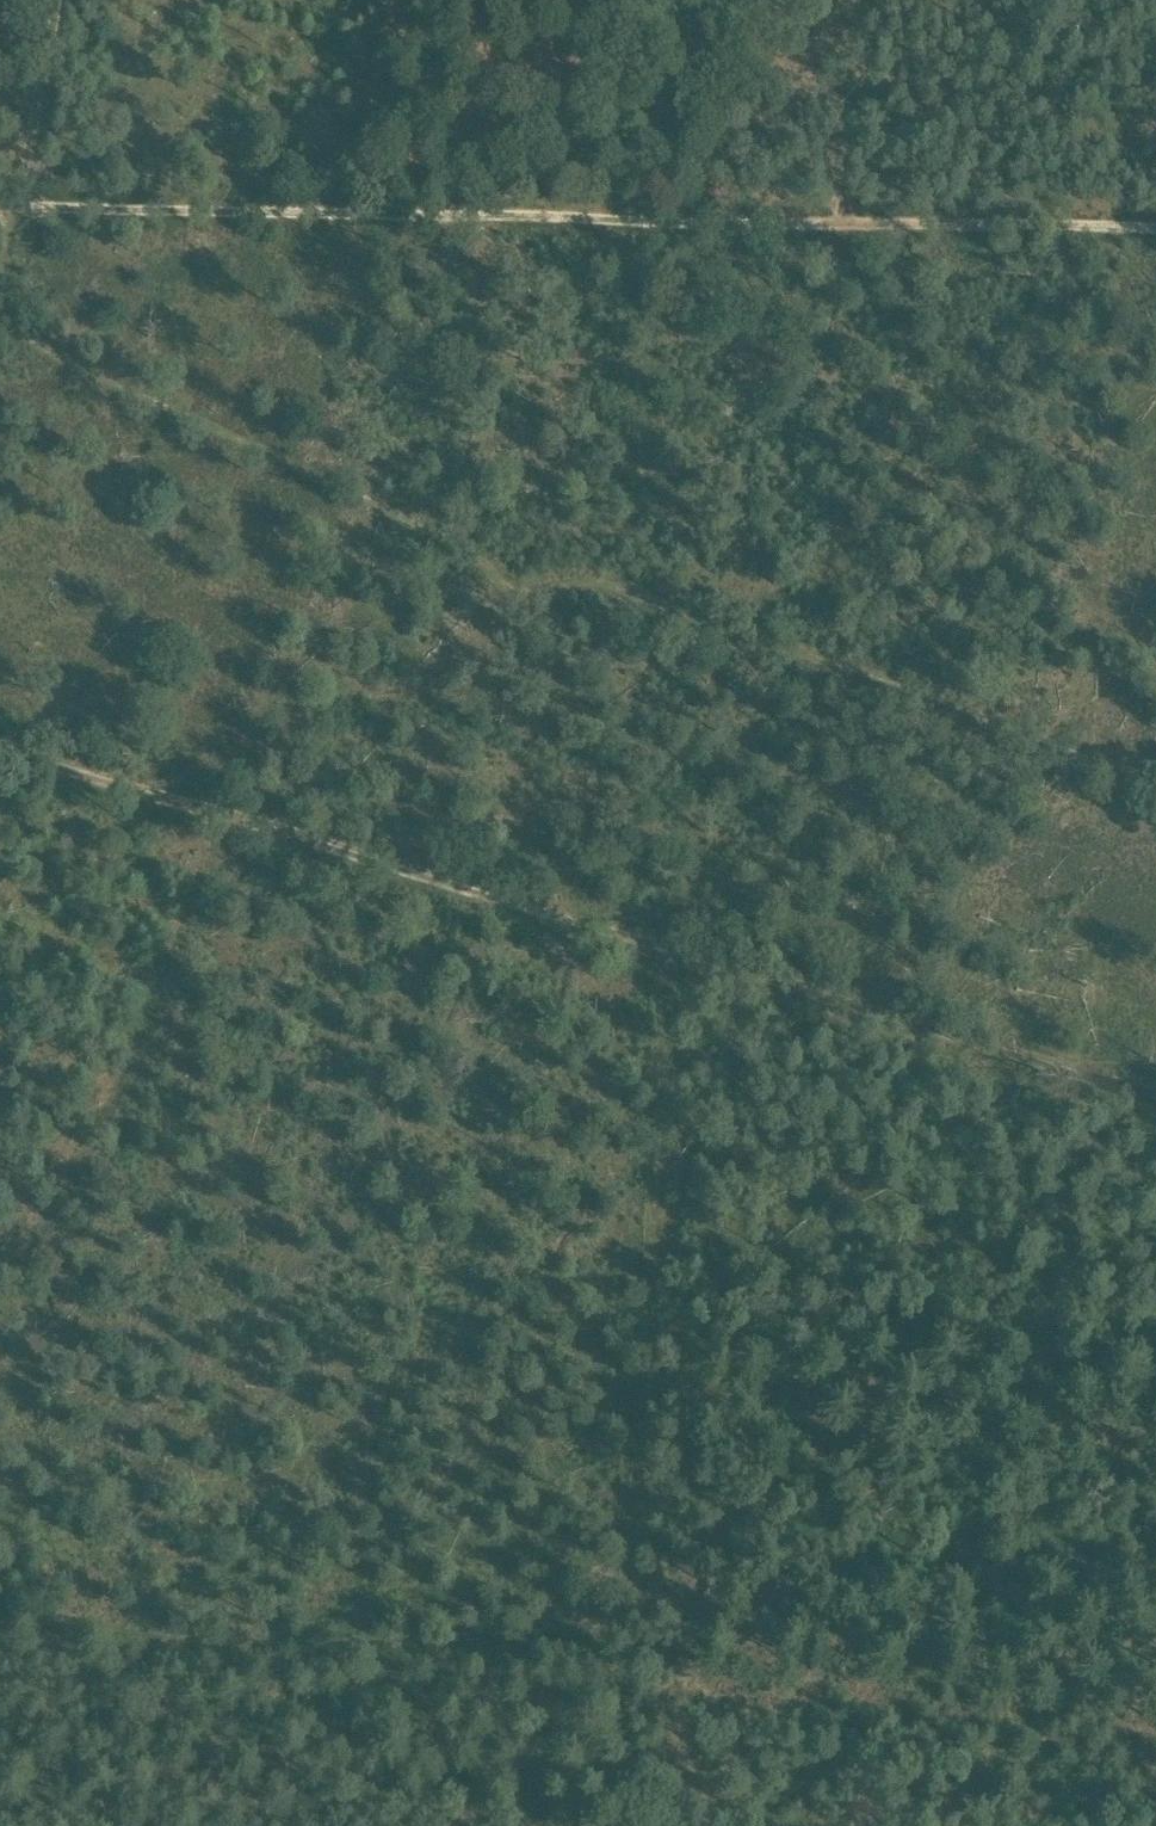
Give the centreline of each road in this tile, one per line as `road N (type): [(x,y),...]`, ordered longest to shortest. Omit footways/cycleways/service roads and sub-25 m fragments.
road 1 (track): [(0,1611),(216,1641),(616,1648),(648,1630),(670,950)]
road 2 (track): [(0,750),(1155,1101)]
road 3 (track): [(60,0),(19,216)]

